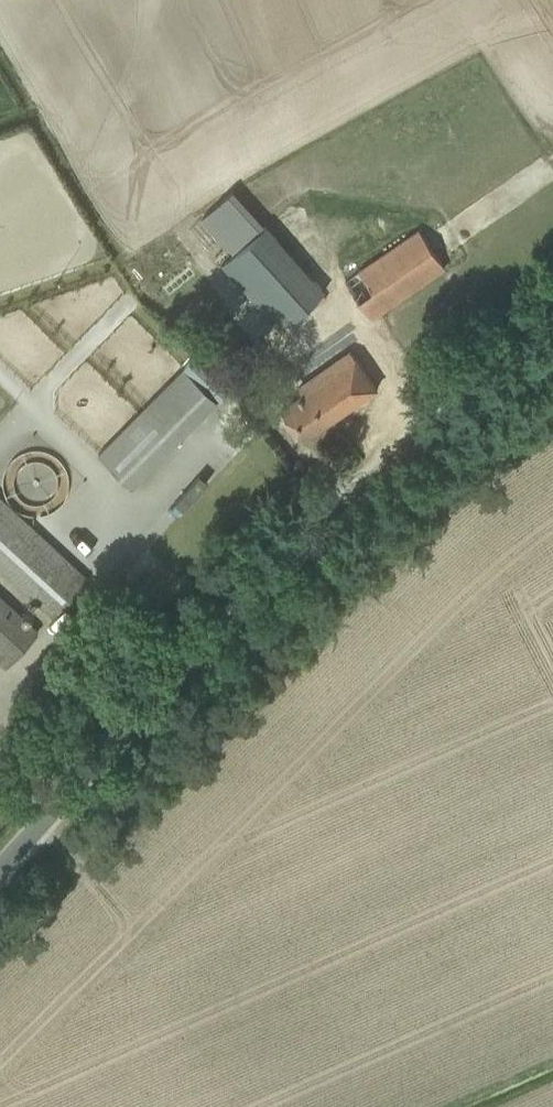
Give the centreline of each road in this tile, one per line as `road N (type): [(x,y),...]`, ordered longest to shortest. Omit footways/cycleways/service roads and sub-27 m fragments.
road 1 (unclassified): [(0,886),(371,488),(463,409),(552,348)]

